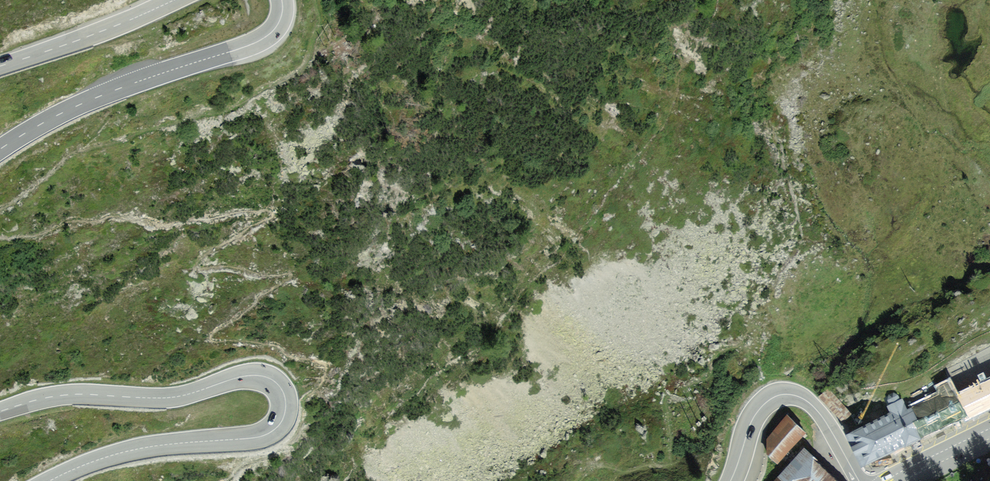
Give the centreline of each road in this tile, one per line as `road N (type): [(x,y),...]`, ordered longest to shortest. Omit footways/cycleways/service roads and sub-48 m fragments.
road 1 (primary): [(49,480),(129,450),(266,434),(283,418),(283,393),(270,379),(253,375),(173,397),(64,395),(0,411)]
road 2 (primary): [(0,151),(86,102),(254,43),(278,24),(282,0)]
road 3 (primary): [(859,480),(819,412),(789,394),(758,411),(731,480)]
road 4 (primary): [(173,0),(0,66)]

